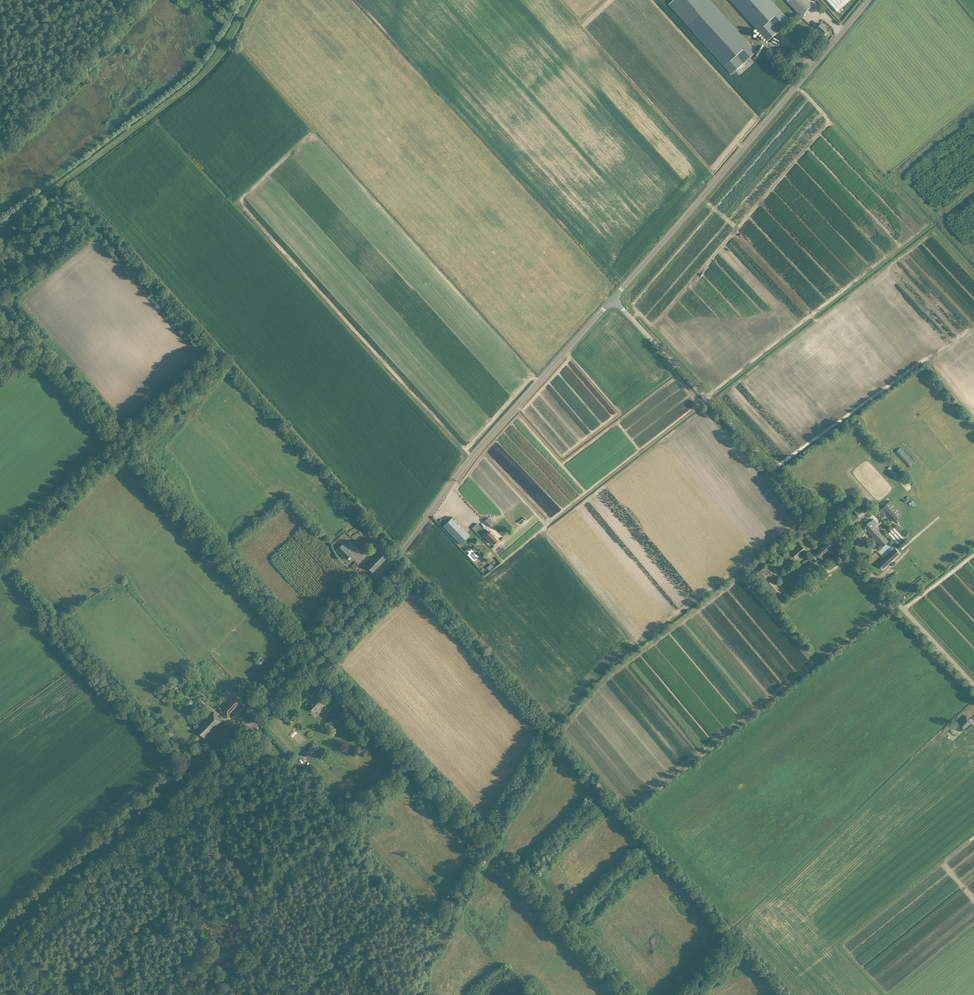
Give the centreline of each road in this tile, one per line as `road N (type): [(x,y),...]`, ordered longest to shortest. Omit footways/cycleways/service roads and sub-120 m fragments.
road 1 (unclassified): [(0,962),(299,676),(467,462),(613,298)]
road 2 (unclassified): [(973,688),(613,298)]
road 3 (track): [(317,655),(630,994)]
road 4 (unclassified): [(613,298),(870,0)]
road 5 (track): [(317,655),(124,445)]

